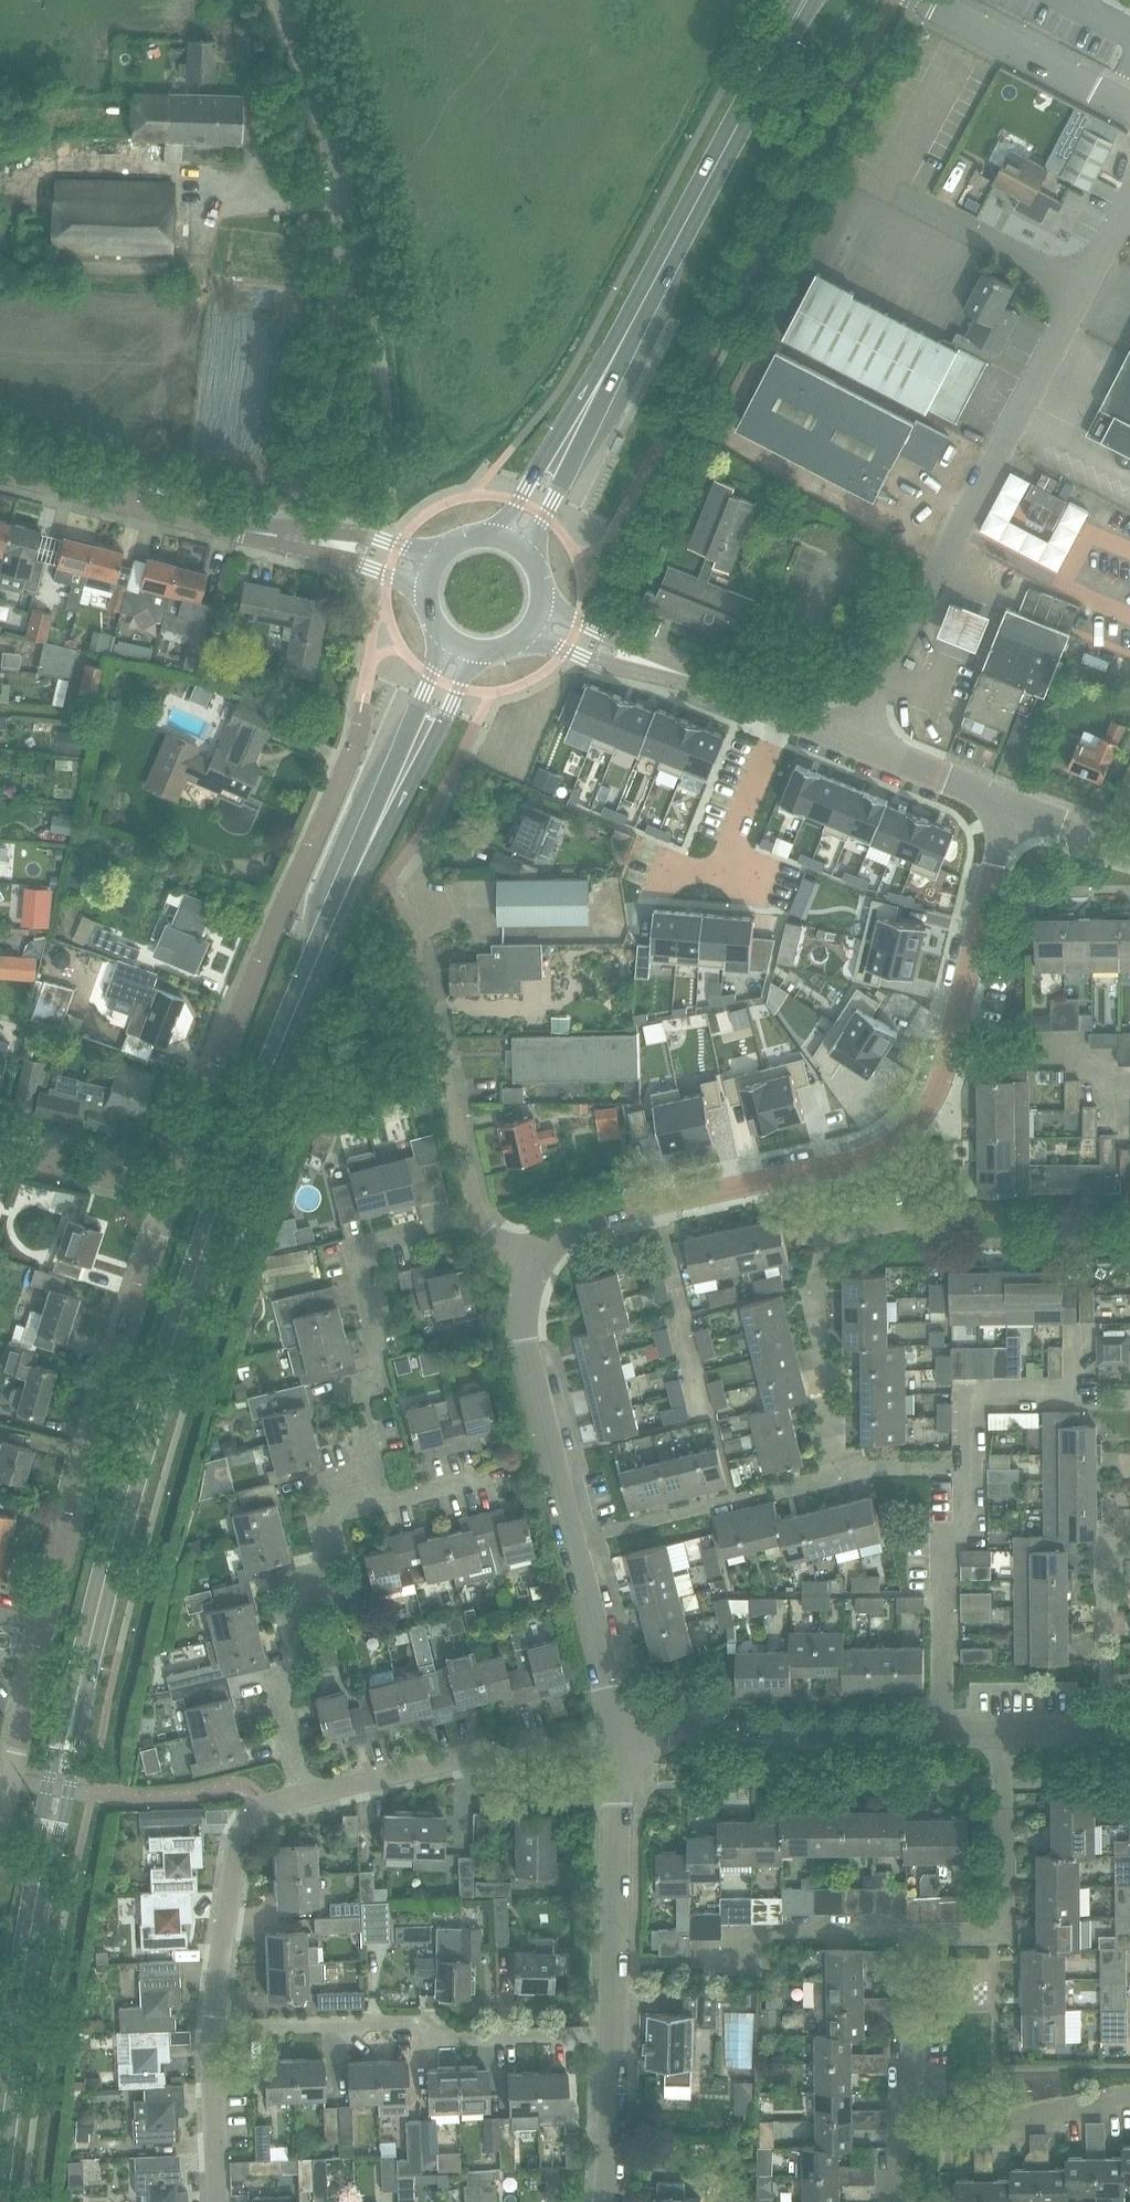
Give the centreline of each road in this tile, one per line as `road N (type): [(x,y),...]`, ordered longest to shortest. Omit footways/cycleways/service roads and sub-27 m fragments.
road 1 (secondary): [(462,651),(362,860),(219,1208),(107,1551),(51,1821),(0,2154)]
road 2 (residential): [(171,1194),(0,1821)]
road 3 (residential): [(844,741),(1129,189)]
road 4 (secondary): [(513,542),(683,215),(807,0)]
road 5 (residential): [(656,1205),(865,1161),(917,1123),(952,1047),(1000,803)]
road 6 (unclassified): [(286,540),(339,289),(342,237),(340,184),(277,0)]
road 7 (residential): [(362,704),(353,747),(171,1194)]
road 8 (residential): [(618,1739),(524,1345),(520,1305),(530,1262)]
road 9 (residential): [(948,1725),(947,1576),(965,1506),(967,1410),(981,1393),(1070,1385),(1074,1341)]
road 10 (residential): [(615,2037),(446,2042),(415,2026),(210,2033)]
road 11 (residential): [(476,1214),(413,928),(425,901),(464,895)]
road 12 (residential): [(355,1476),(374,1358),(365,1253),(384,1237),(476,1214)]
road 13 (residential): [(316,1796),(294,1721),(291,1628),(330,1513),(355,1476)]
road 14 (residential): [(618,1739),(948,1725)]
road 15 (tertiary): [(844,741),(541,620)]
road 16 (residential): [(316,1796),(618,1739)]
road 17 (residential): [(615,2037),(618,1739)]
road 18 (residential): [(911,1937),(996,1927),(1004,1725)]
road 19 (residential): [(210,2033),(220,1915),(238,1846),(261,1814),(316,1796)]
road 20 (residential): [(240,533),(0,472)]
road 21 (unclassified): [(1129,109),(922,0)]
road 22 (residential): [(901,2136),(988,2137),(1129,2096)]
road 23 (residential): [(705,1420),(656,1205)]
road 24 (residential): [(911,1937),(872,1930),(796,1935),(711,1959)]
road 25 (residential): [(901,2136),(912,2052),(911,1937)]
road 26 (residential): [(0,1152),(171,1194)]
road 27 (residential): [(217,2201),(210,2033)]
road 28 (tertiary): [(1000,803),(844,741)]
road 29 (residential): [(606,2201),(615,2037)]
road 30 (residential): [(530,1262),(590,1220),(656,1205)]
road 31 (tertiary): [(1129,850),(1000,803)]
road 32 (residential): [(478,1482),(393,1500),(355,1476)]
road 33 (residential): [(1004,1725),(1129,1722)]

